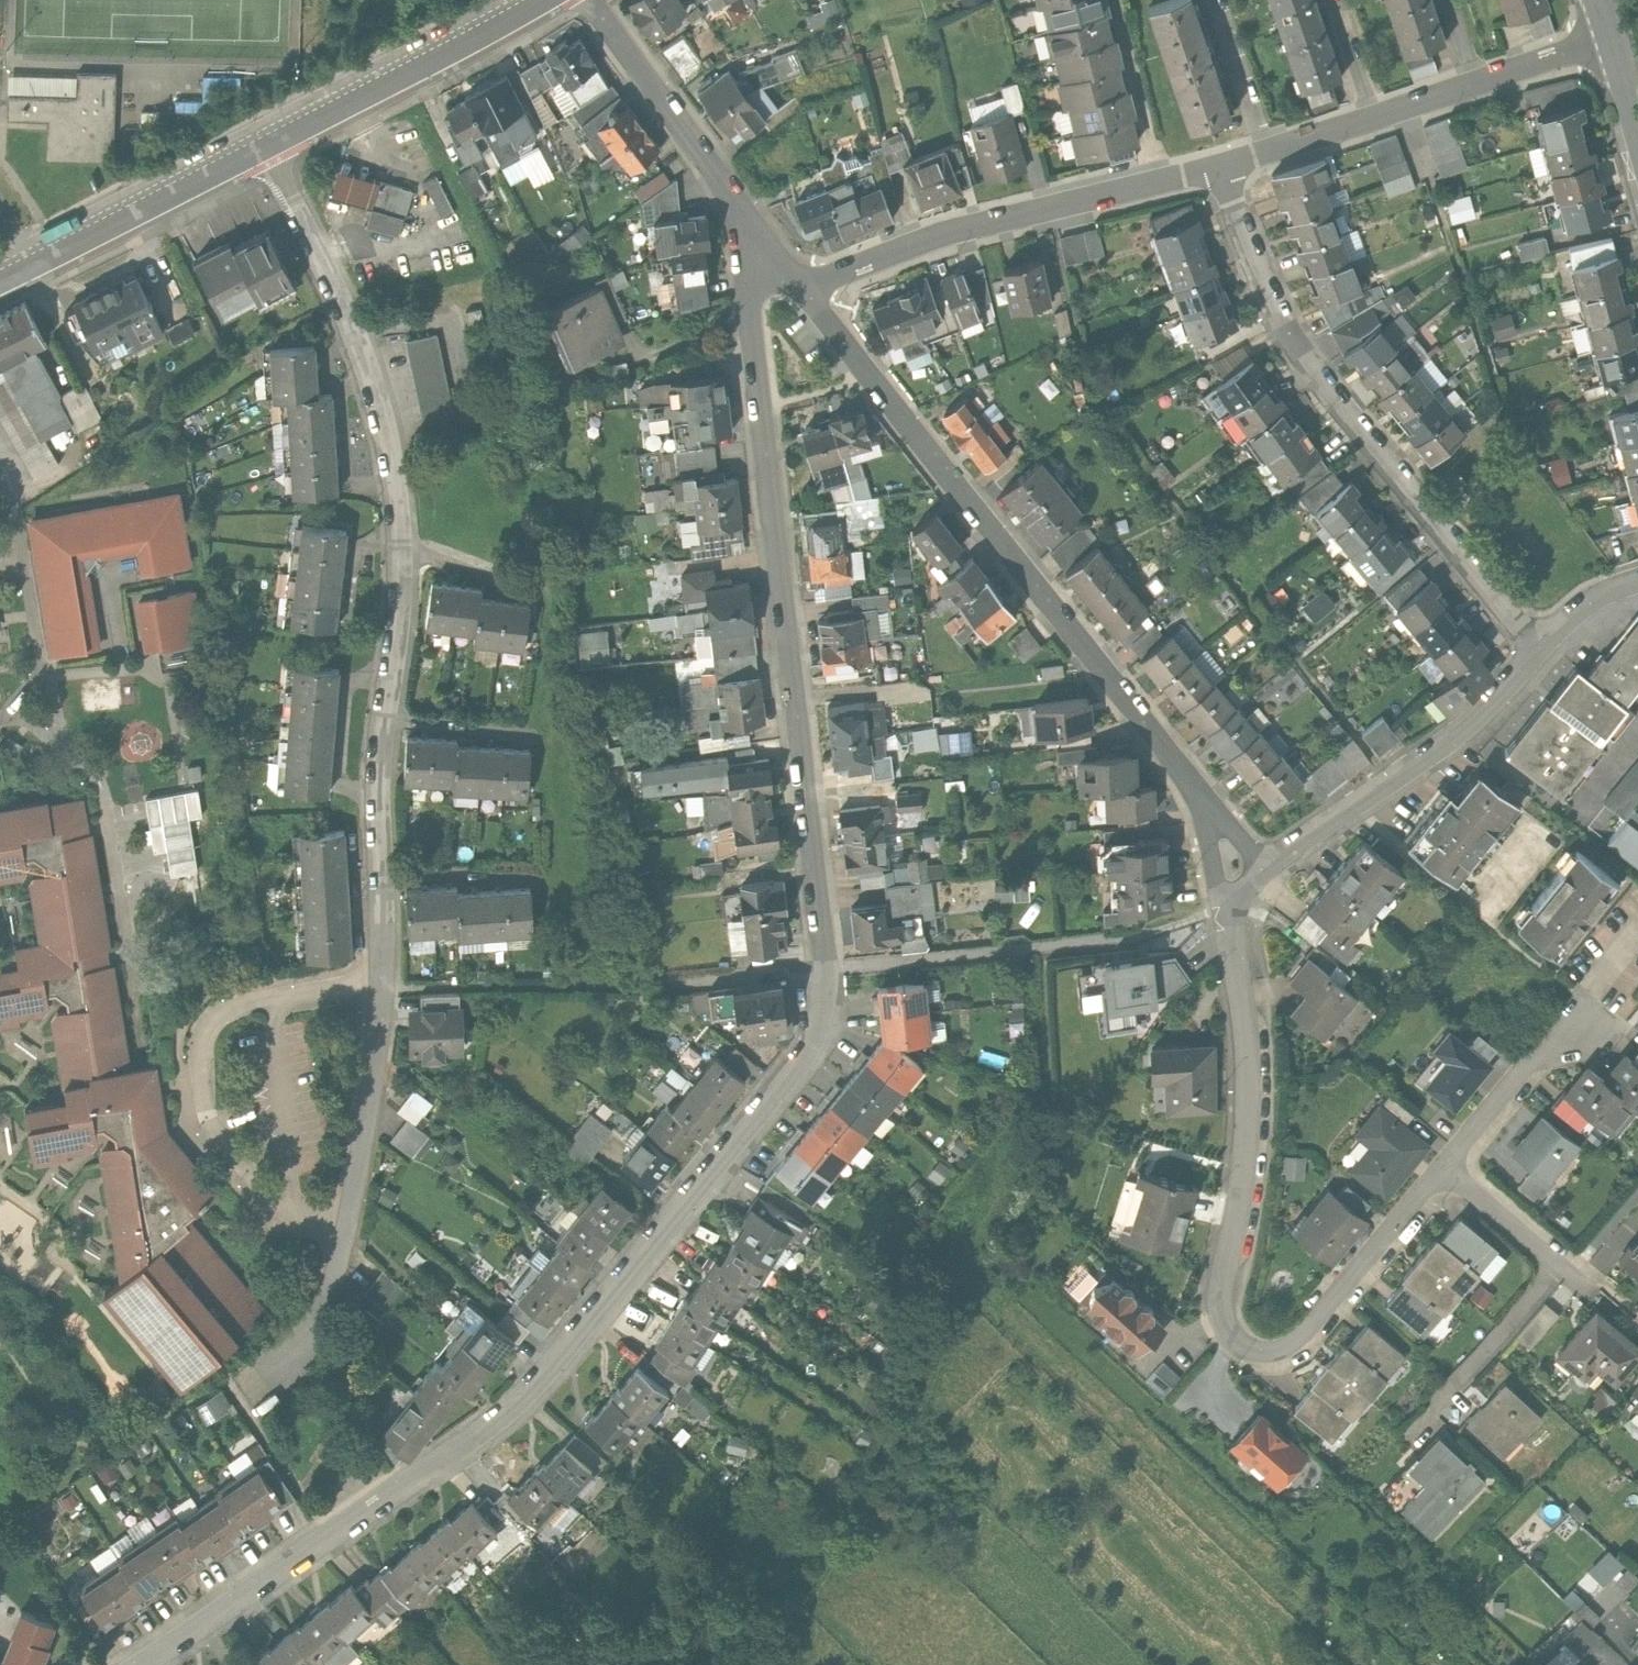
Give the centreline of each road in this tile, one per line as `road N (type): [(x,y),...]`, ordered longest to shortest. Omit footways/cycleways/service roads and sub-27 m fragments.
road 1 (residential): [(743,206),(832,1036),(502,1421),(131,1664)]
road 2 (residential): [(266,146),(351,321),(394,459),(404,553),(382,781),(387,989),(345,1266),(318,1332),(246,1388)]
road 3 (residential): [(1234,894),(1255,1111),(1224,1310),(1230,1333),(1262,1359),(1307,1348),(1457,1164)]
road 4 (residential): [(802,289),(1190,789),(1234,894)]
road 5 (residential): [(1546,649),(1308,363),(1256,258),(1224,164)]
road 6 (residential): [(802,289),(971,225),(1224,164)]
road 7 (residential): [(1224,164),(1607,35)]
road 8 (residential): [(1546,649),(1467,728),(1234,894)]
road 9 (track): [(951,1279),(1041,1147),(1032,946)]
road 10 (track): [(828,967),(1149,931)]
road 11 (tertiary): [(266,146),(544,0)]
road 12 (tertiary): [(0,279),(266,146)]
road 13 (residential): [(589,0),(743,206)]
road 14 (residential): [(1570,1259),(1434,1410)]
road 15 (residential): [(1457,1164),(1579,1019)]
road 16 (residential): [(1457,1164),(1570,1259)]

